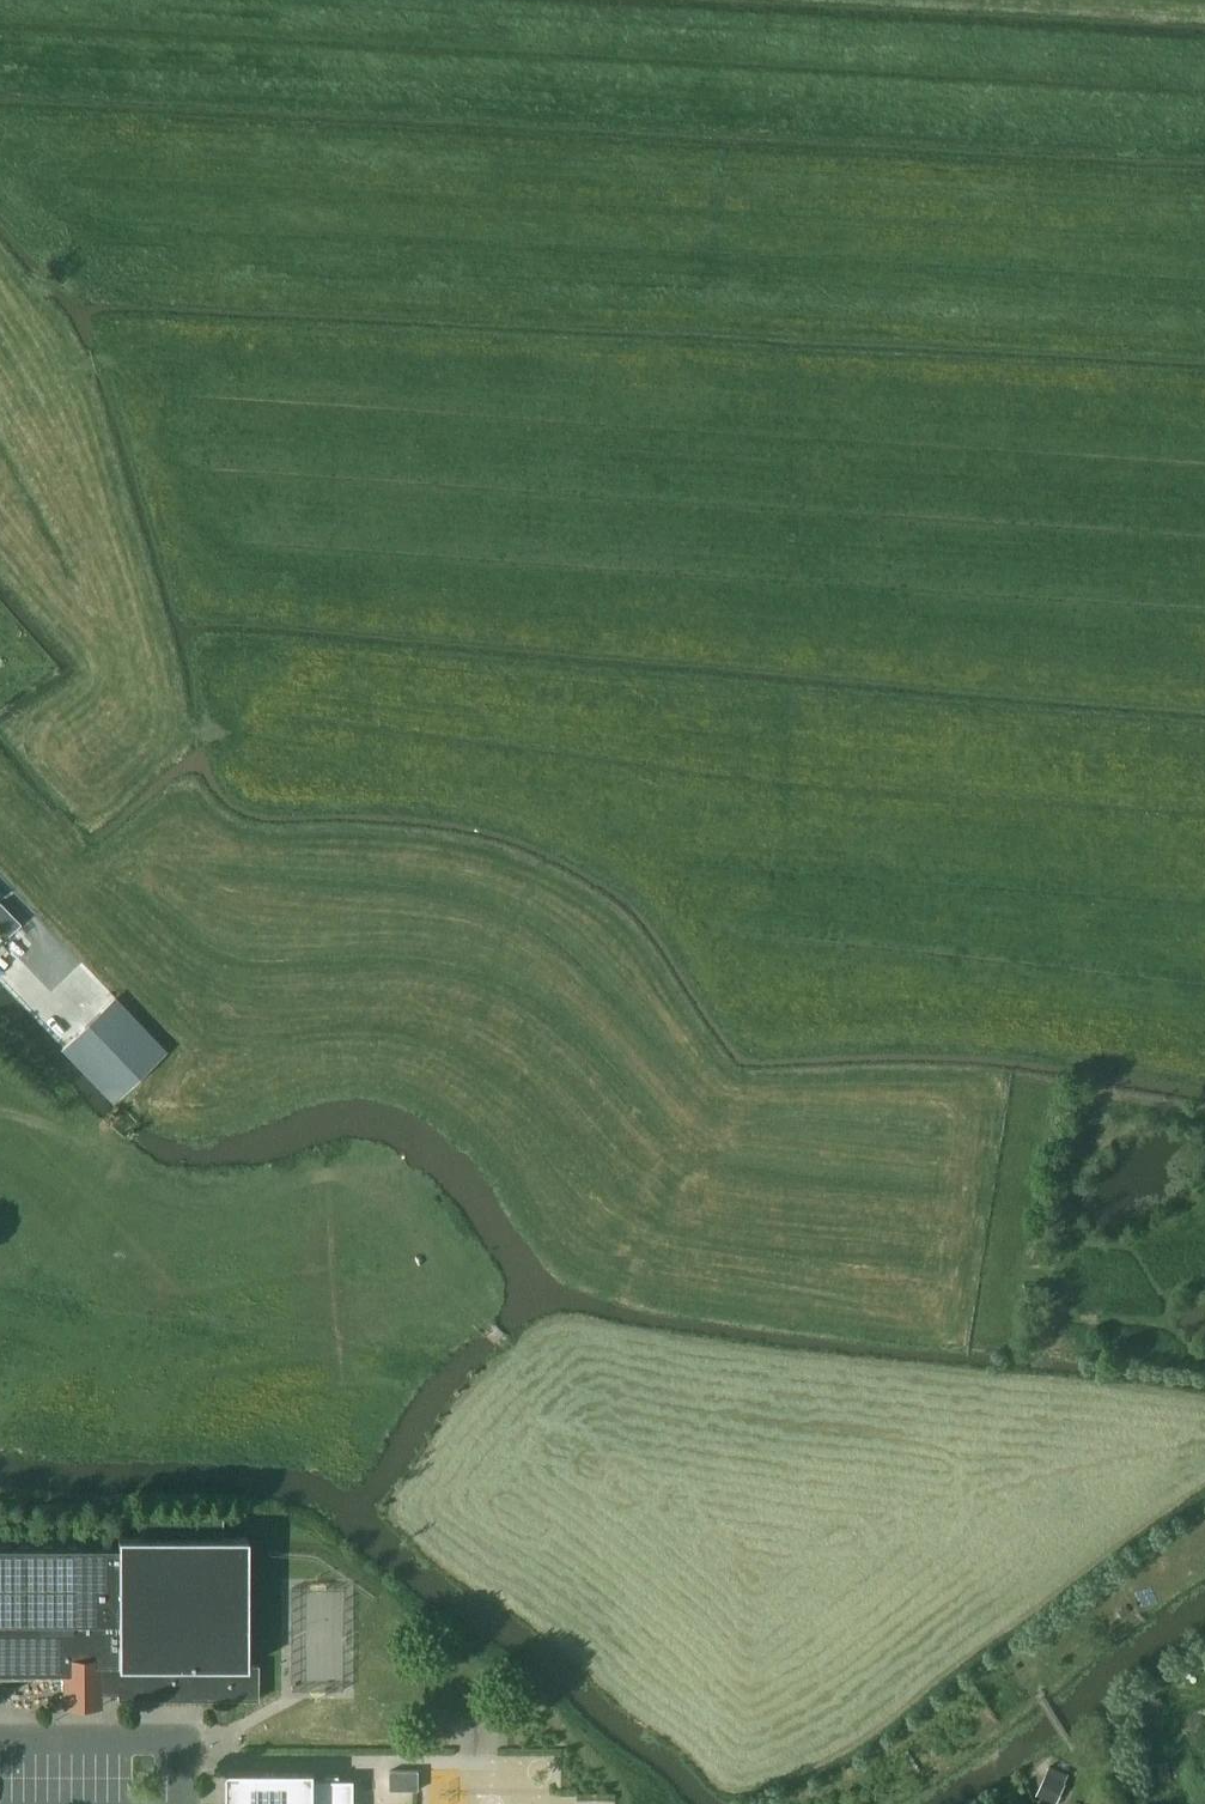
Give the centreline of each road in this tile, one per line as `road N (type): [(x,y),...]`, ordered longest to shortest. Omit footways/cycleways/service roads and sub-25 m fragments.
road 1 (residential): [(0,1736),(191,1739),(191,1803)]

